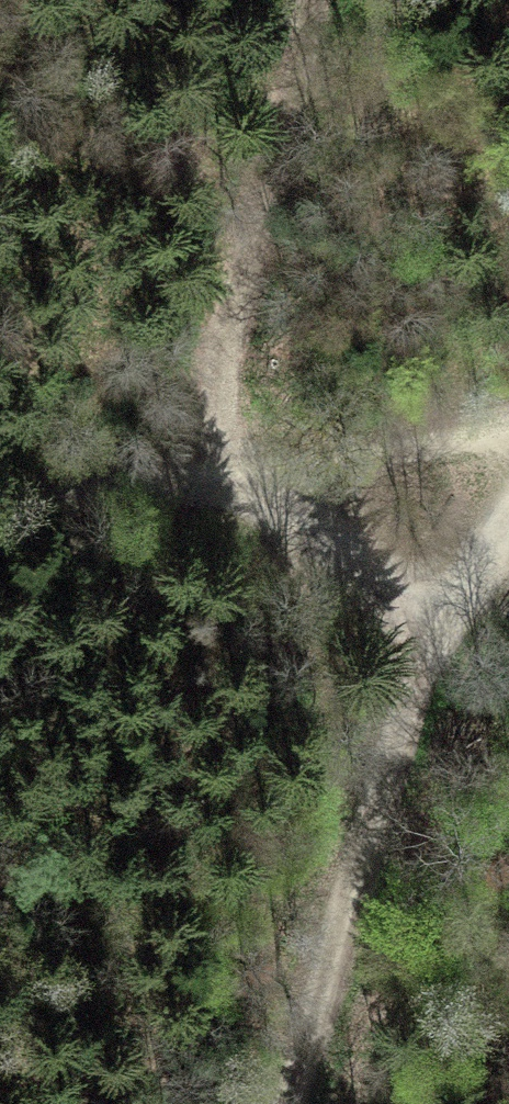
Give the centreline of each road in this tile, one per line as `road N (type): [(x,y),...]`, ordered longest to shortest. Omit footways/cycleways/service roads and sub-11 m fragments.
road 1 (track): [(322,0),(224,412),(232,484)]
road 2 (track): [(301,1103),(437,647)]
road 3 (track): [(232,484),(508,437)]
road 4 (track): [(232,484),(437,647)]
road 5 (track): [(0,558),(24,542),(232,484)]
road 6 (track): [(437,647),(508,533)]

